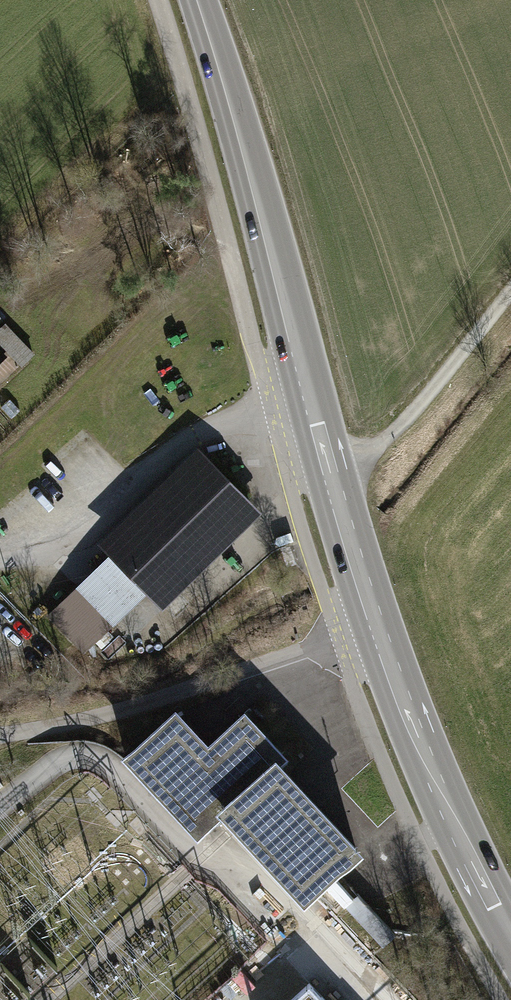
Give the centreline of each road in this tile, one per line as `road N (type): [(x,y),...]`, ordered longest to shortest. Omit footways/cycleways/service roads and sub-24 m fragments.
road 1 (secondary): [(191,0),(356,570)]
road 2 (secondary): [(510,941),(452,826),(356,570)]
road 3 (track): [(0,733),(97,717),(337,640)]
road 4 (track): [(331,489),(420,402),(510,292)]

